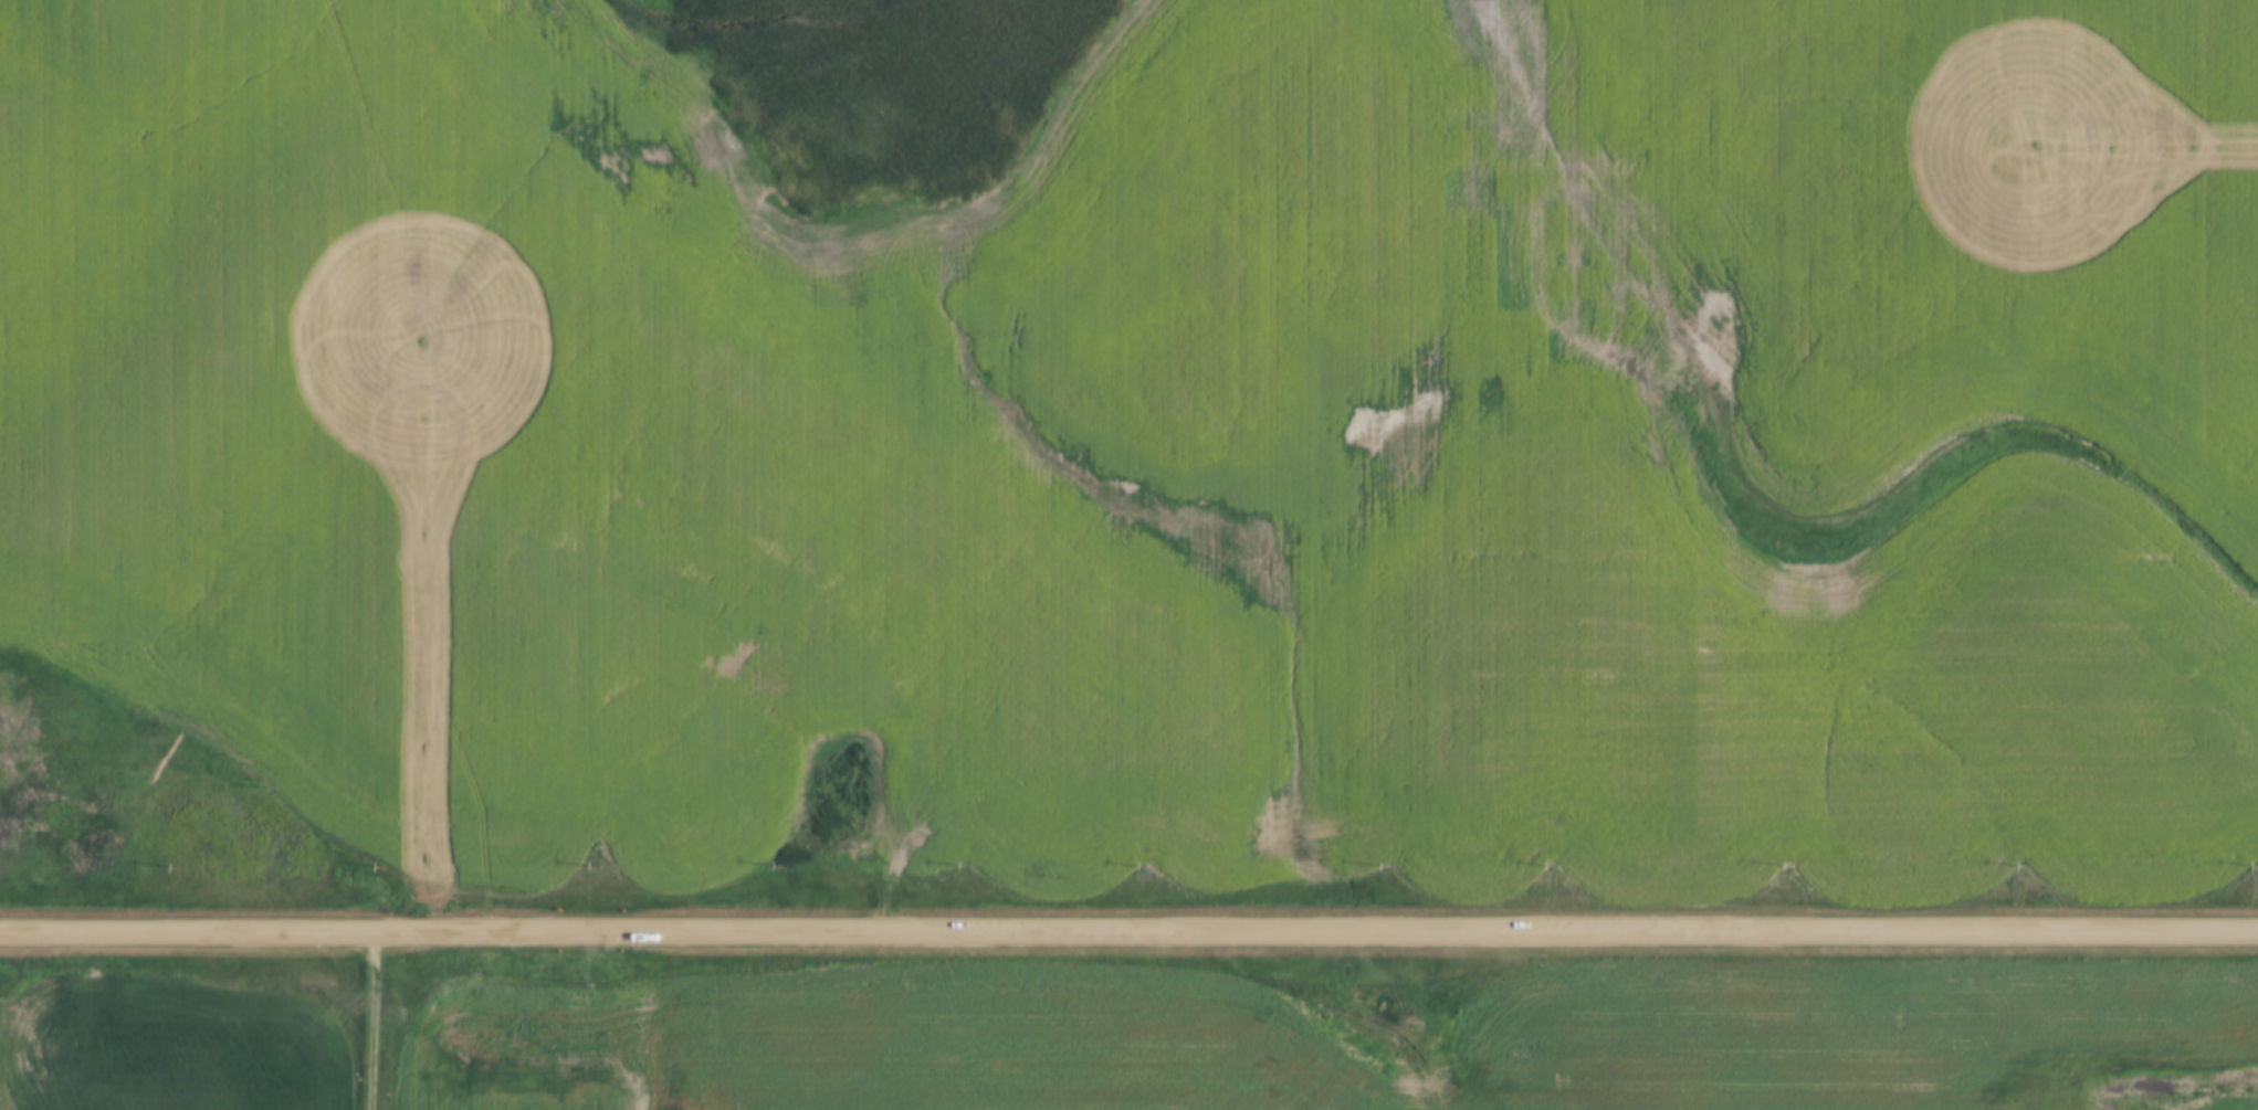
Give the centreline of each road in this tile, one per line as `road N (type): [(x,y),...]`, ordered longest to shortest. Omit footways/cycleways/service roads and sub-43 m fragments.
road 1 (tertiary): [(2257,929),(0,930)]
road 2 (track): [(372,1109),(378,931)]

